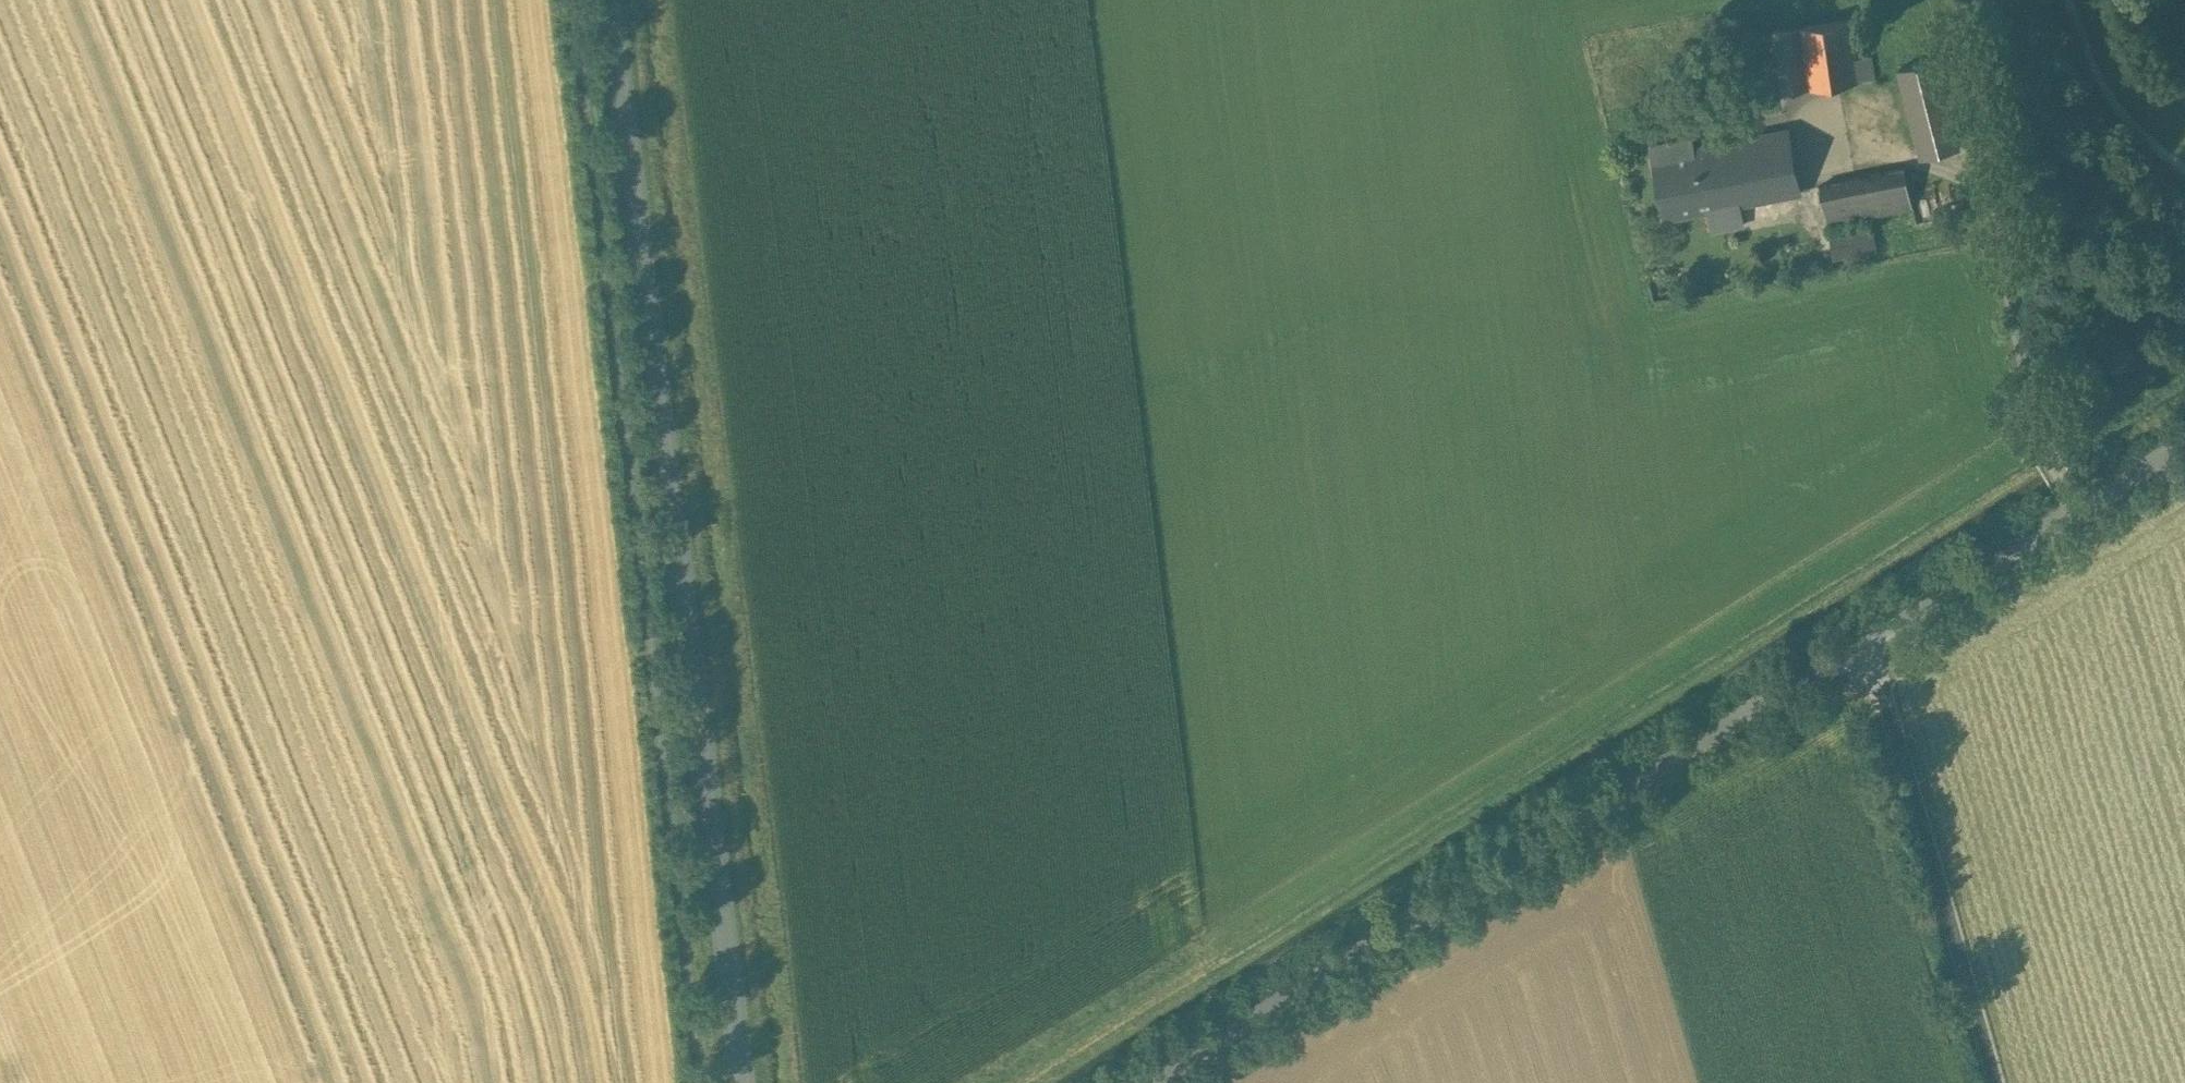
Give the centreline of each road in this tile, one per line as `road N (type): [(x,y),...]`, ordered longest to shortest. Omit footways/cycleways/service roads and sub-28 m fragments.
road 1 (unclassified): [(745,1082),(611,0)]
road 2 (unclassified): [(1870,638),(1142,1082)]
road 3 (unclassified): [(1998,1082),(1870,638)]
road 4 (unclassified): [(2184,447),(1870,638)]

